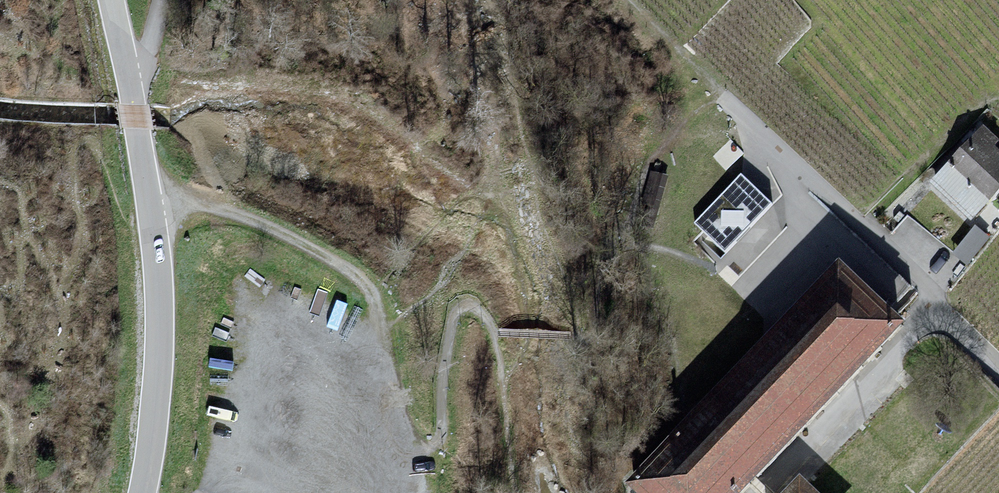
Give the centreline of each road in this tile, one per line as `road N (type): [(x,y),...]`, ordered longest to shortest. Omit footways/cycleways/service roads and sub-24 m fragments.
road 1 (unclassified): [(144,492),(159,287),(127,73)]
road 2 (track): [(150,210),(220,210),(341,265),(365,283),(377,314),(362,370)]
road 3 (track): [(998,97),(982,102),(861,226)]

